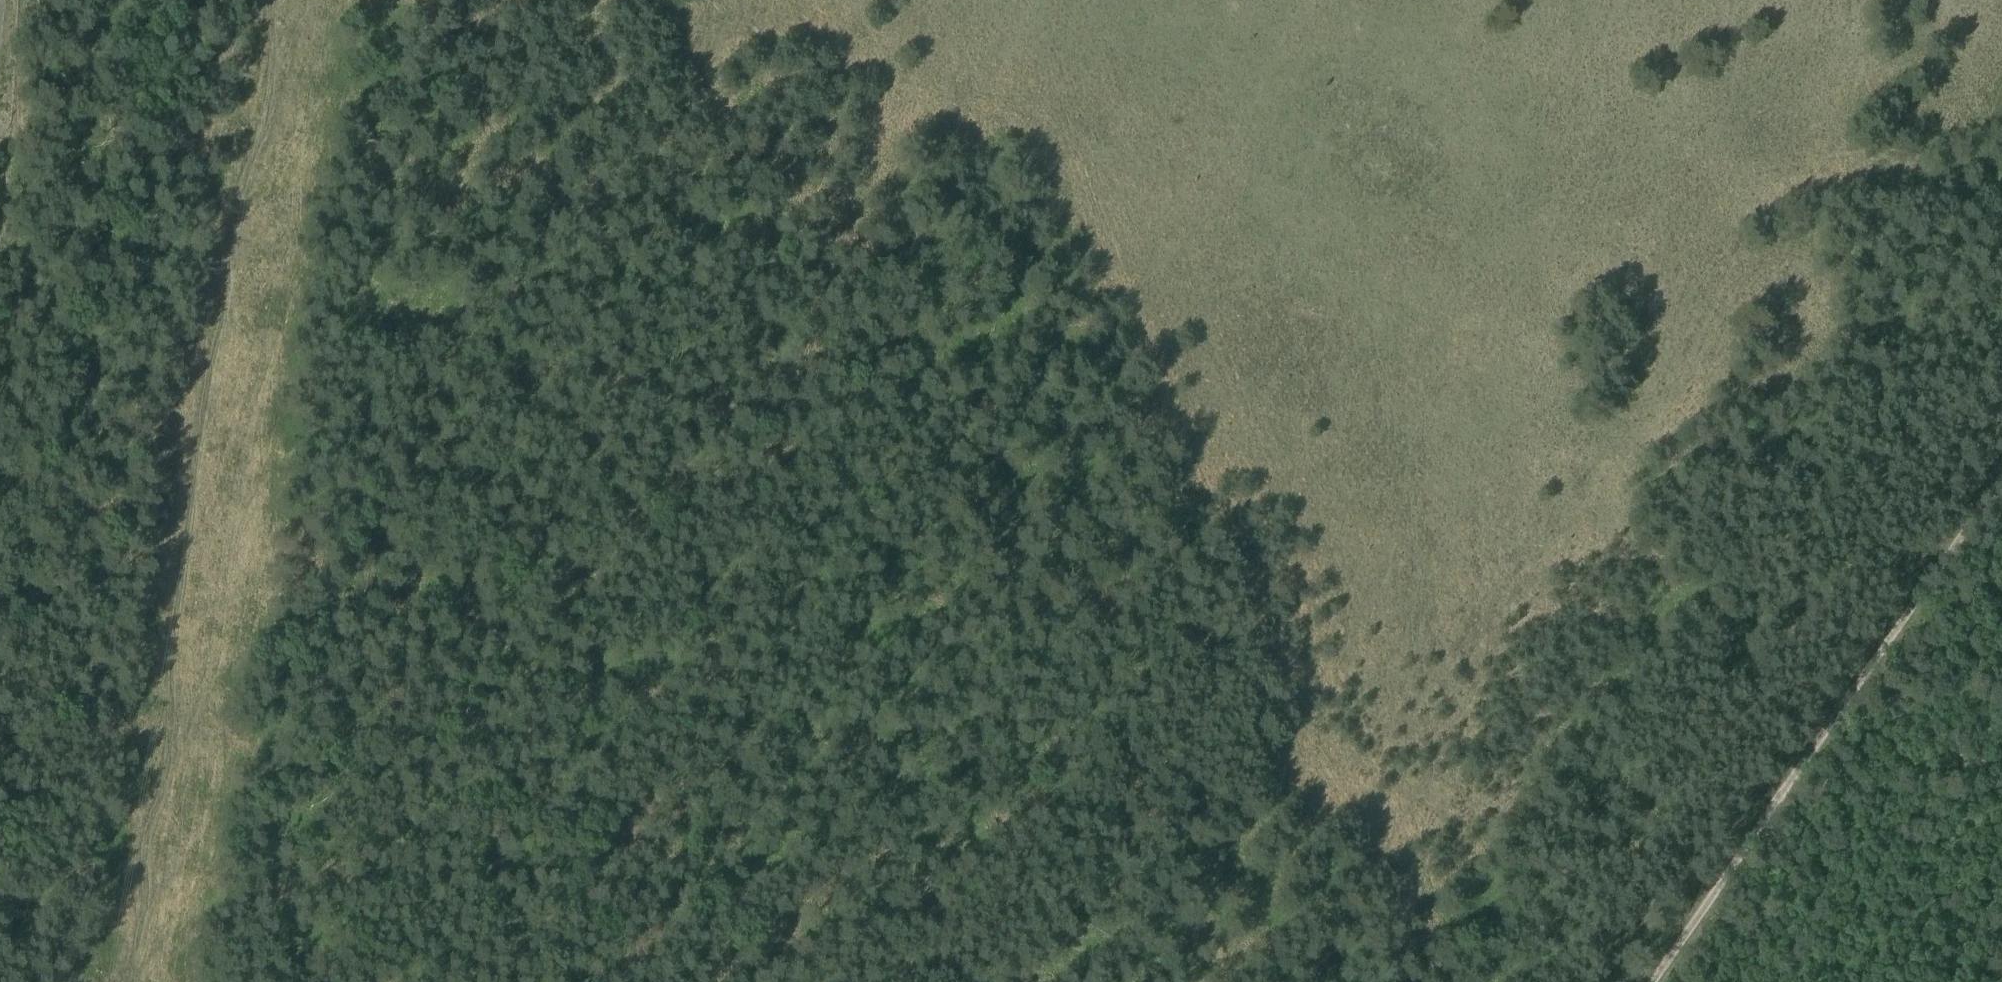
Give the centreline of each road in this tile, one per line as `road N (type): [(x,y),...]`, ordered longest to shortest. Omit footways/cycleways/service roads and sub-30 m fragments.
road 1 (track): [(117,981),(138,924),(173,718),(184,504),(269,104),(282,0)]
road 2 (track): [(1649,981),(2001,484)]

